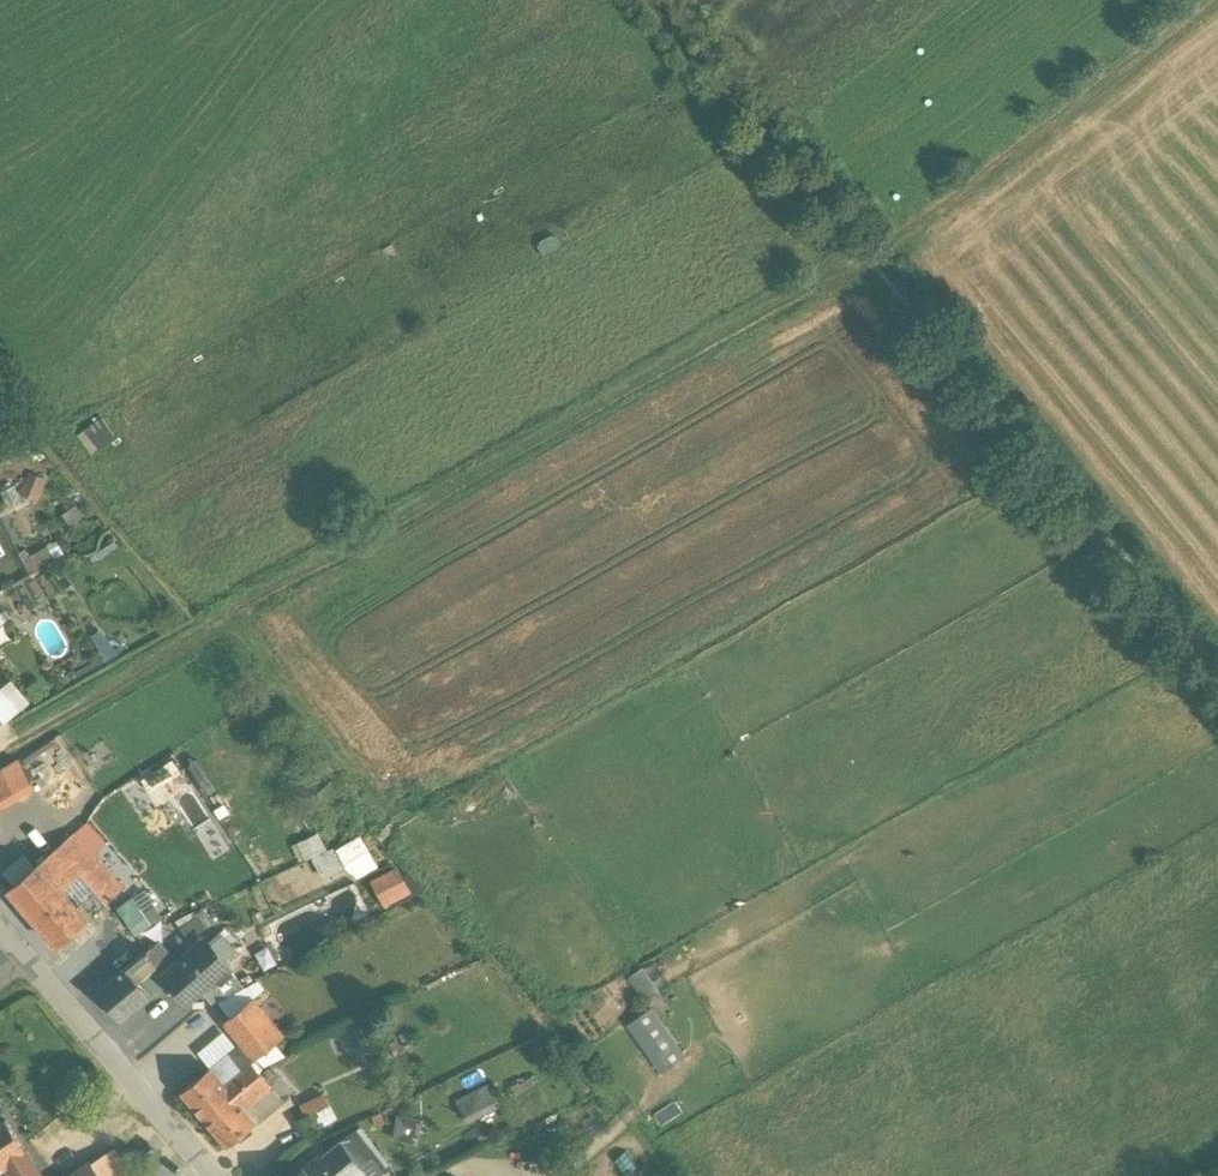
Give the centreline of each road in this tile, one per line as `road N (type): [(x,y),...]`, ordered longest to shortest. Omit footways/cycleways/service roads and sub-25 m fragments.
road 1 (track): [(0,748),(218,645),(881,266),(1217,13)]
road 2 (track): [(881,266),(1217,670)]
road 3 (residential): [(0,933),(212,1175)]

